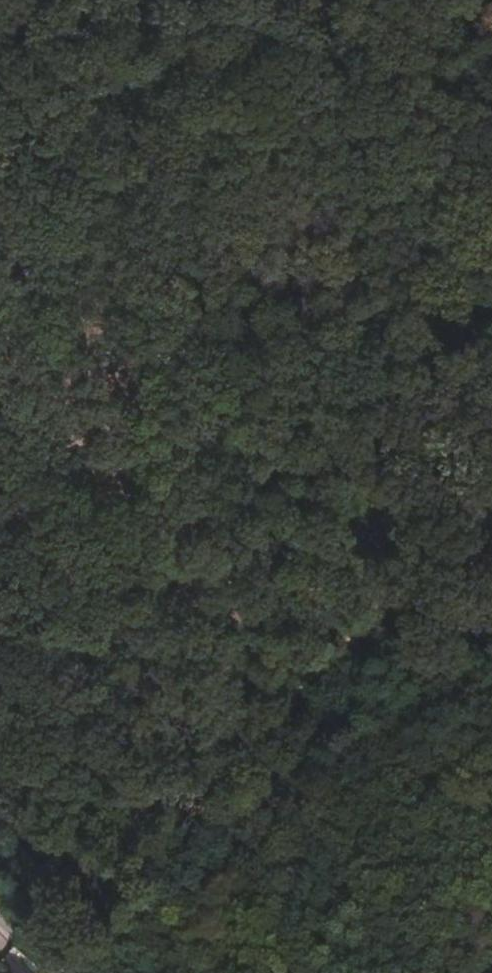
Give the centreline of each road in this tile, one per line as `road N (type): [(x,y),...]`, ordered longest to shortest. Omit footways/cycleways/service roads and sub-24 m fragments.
road 1 (track): [(161,298),(32,777),(0,848)]
road 2 (track): [(252,0),(161,298)]

